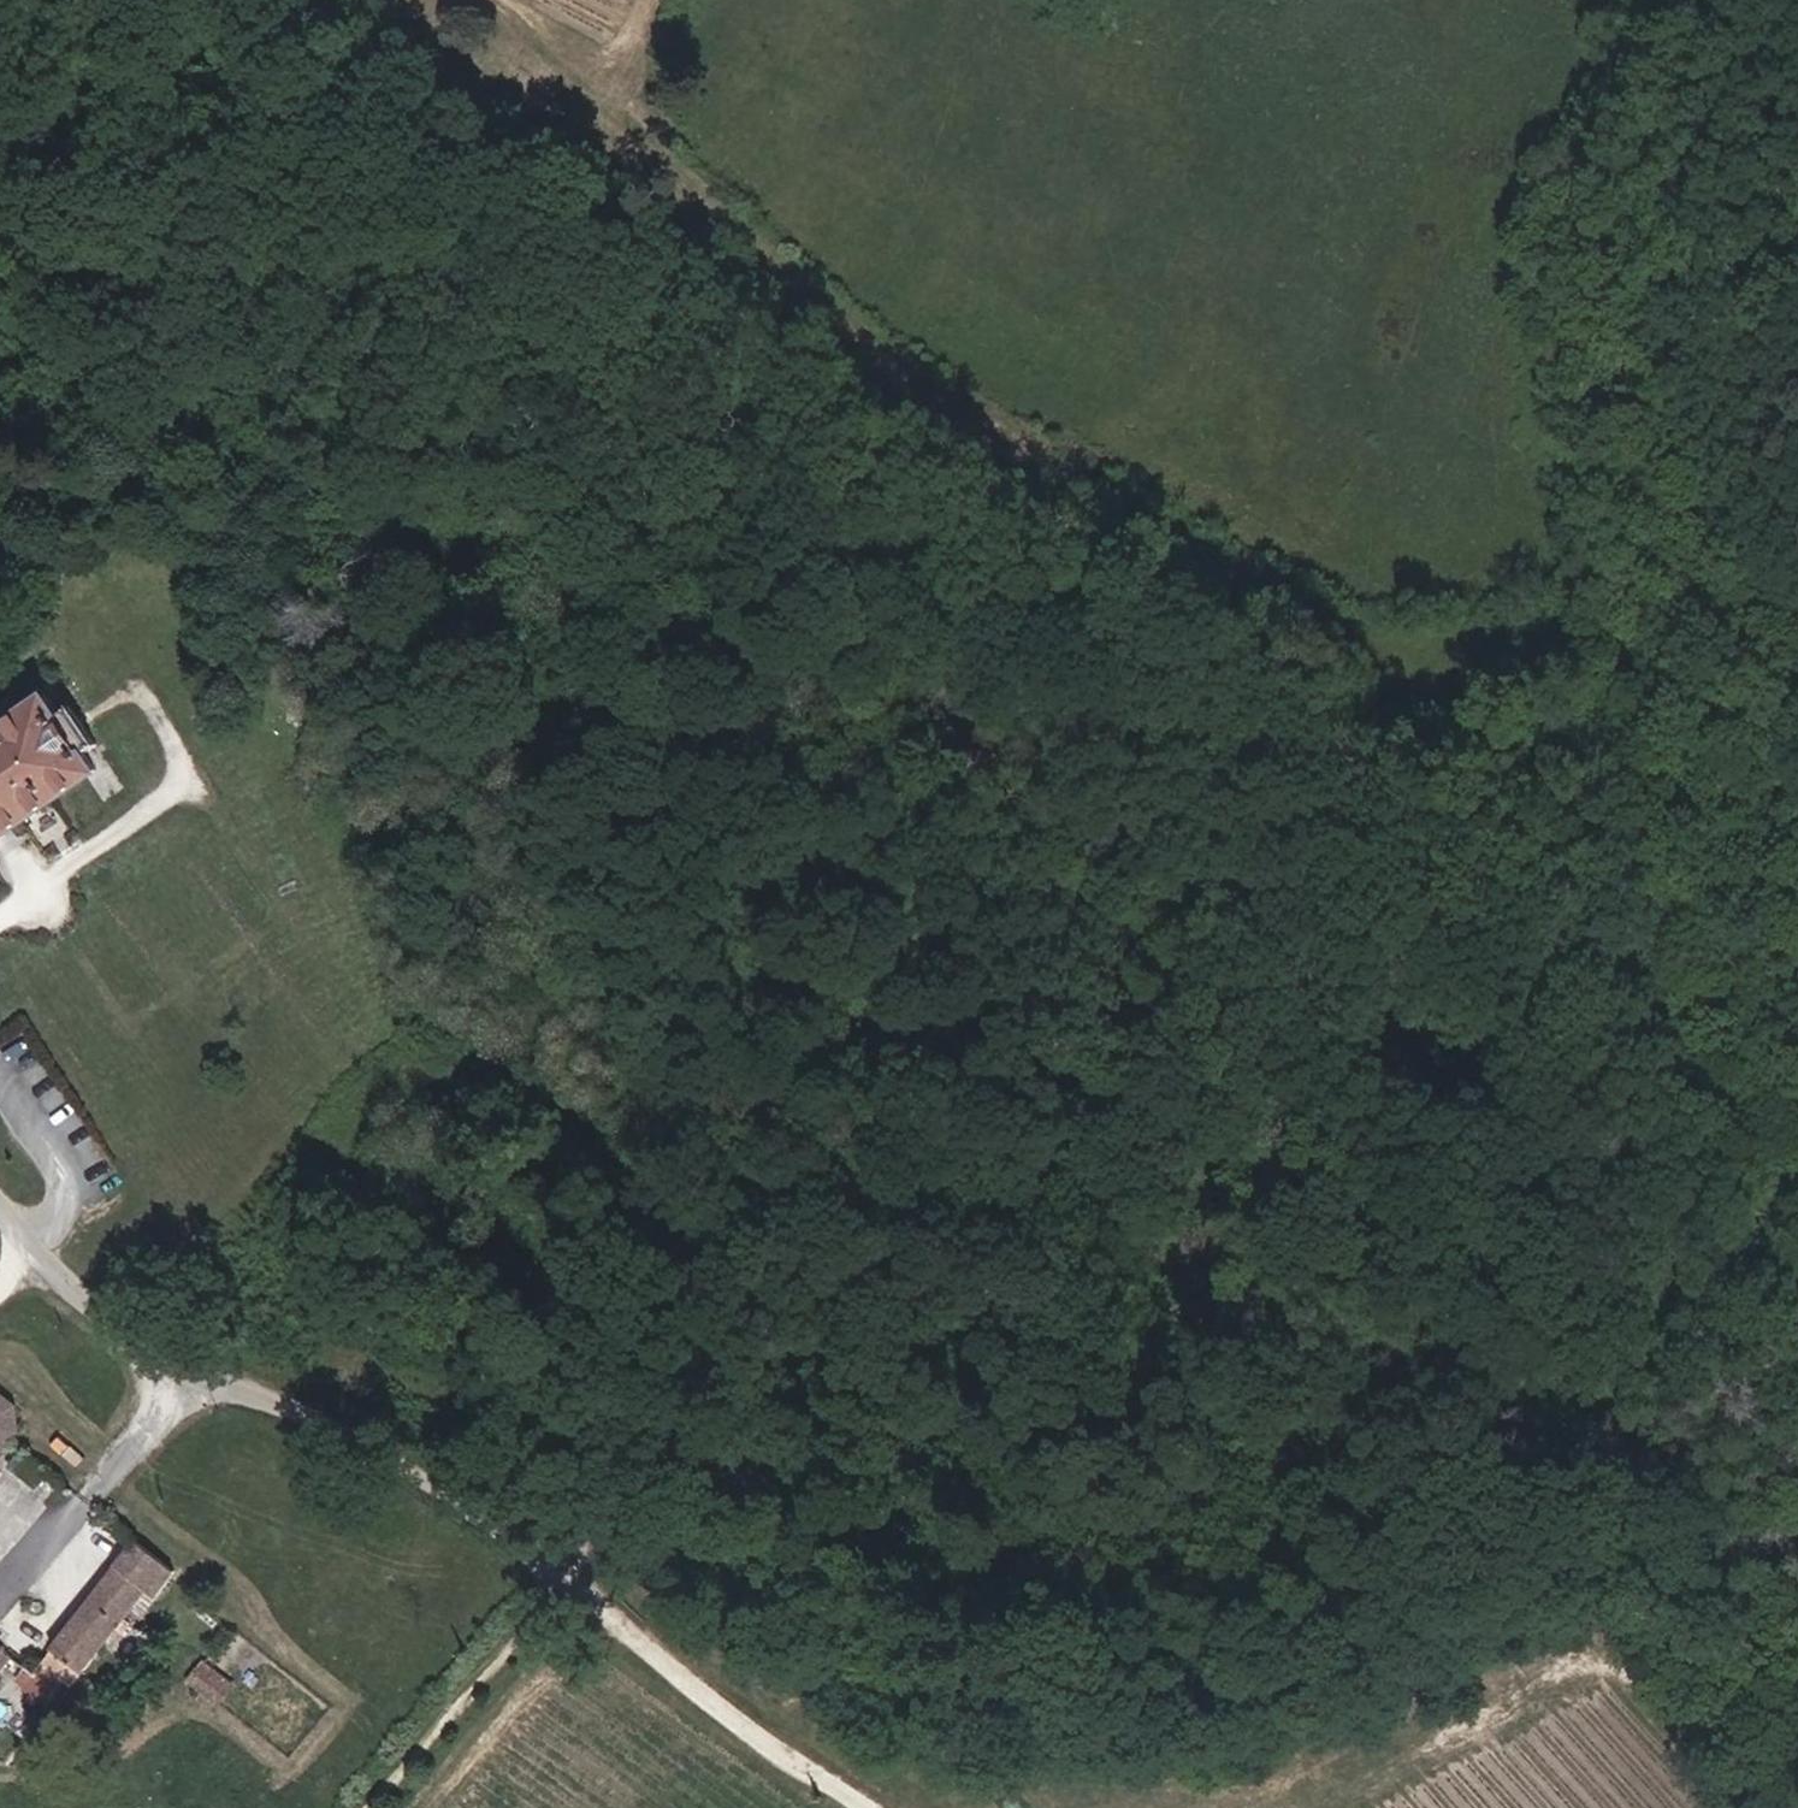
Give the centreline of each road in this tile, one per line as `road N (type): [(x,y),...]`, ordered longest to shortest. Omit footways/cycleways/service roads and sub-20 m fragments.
road 1 (residential): [(0,1188),(36,1242),(134,1333),(202,1384),(308,1410),(414,1462),(851,1807)]

